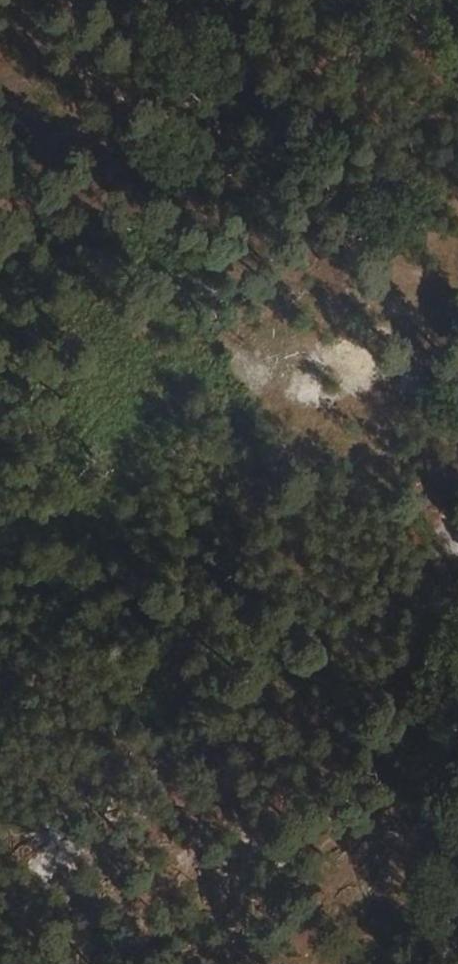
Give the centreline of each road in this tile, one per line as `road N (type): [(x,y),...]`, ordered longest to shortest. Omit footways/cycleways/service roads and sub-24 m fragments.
road 1 (track): [(457,556),(353,636),(254,815),(201,963)]

